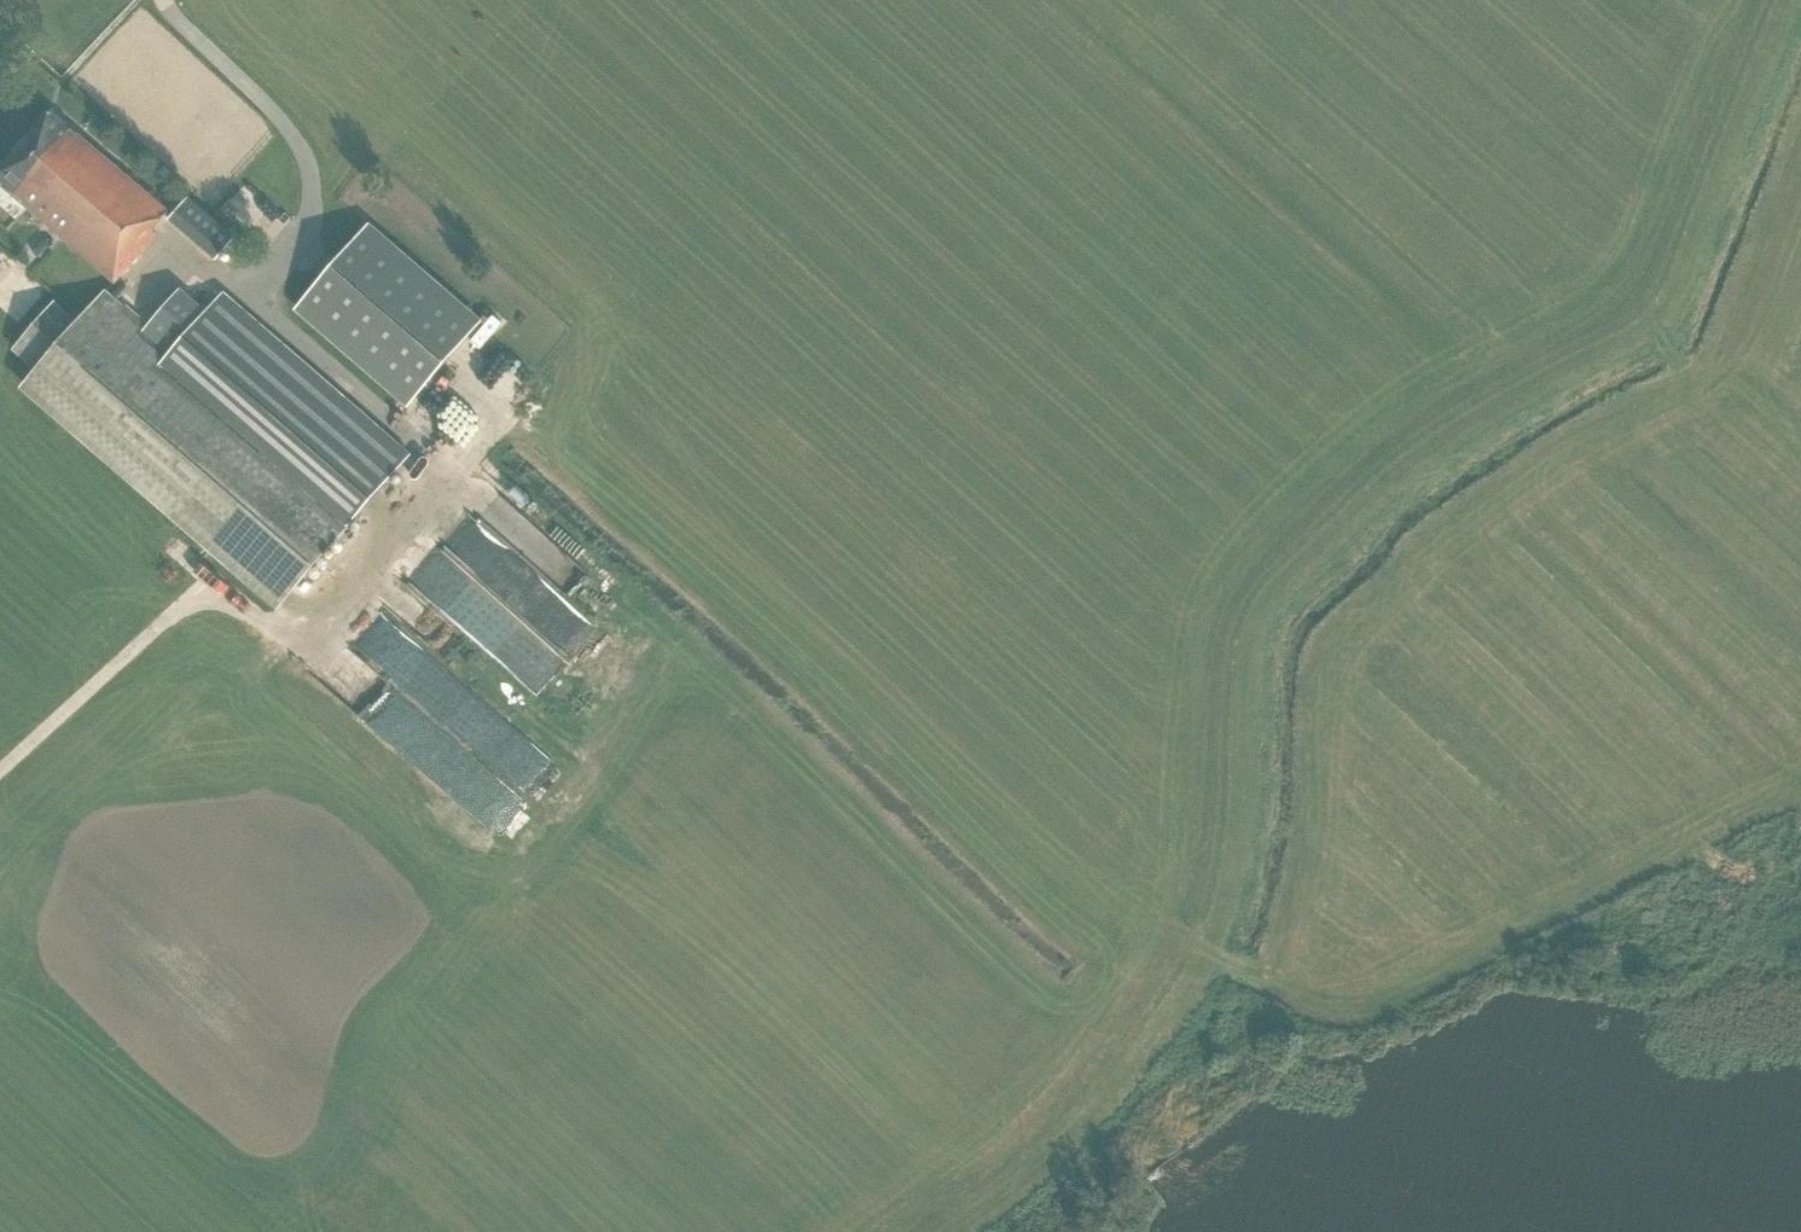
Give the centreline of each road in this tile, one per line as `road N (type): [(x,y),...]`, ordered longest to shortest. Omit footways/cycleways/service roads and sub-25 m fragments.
road 1 (track): [(310,626),(279,630),(243,598),(190,601),(0,773)]

